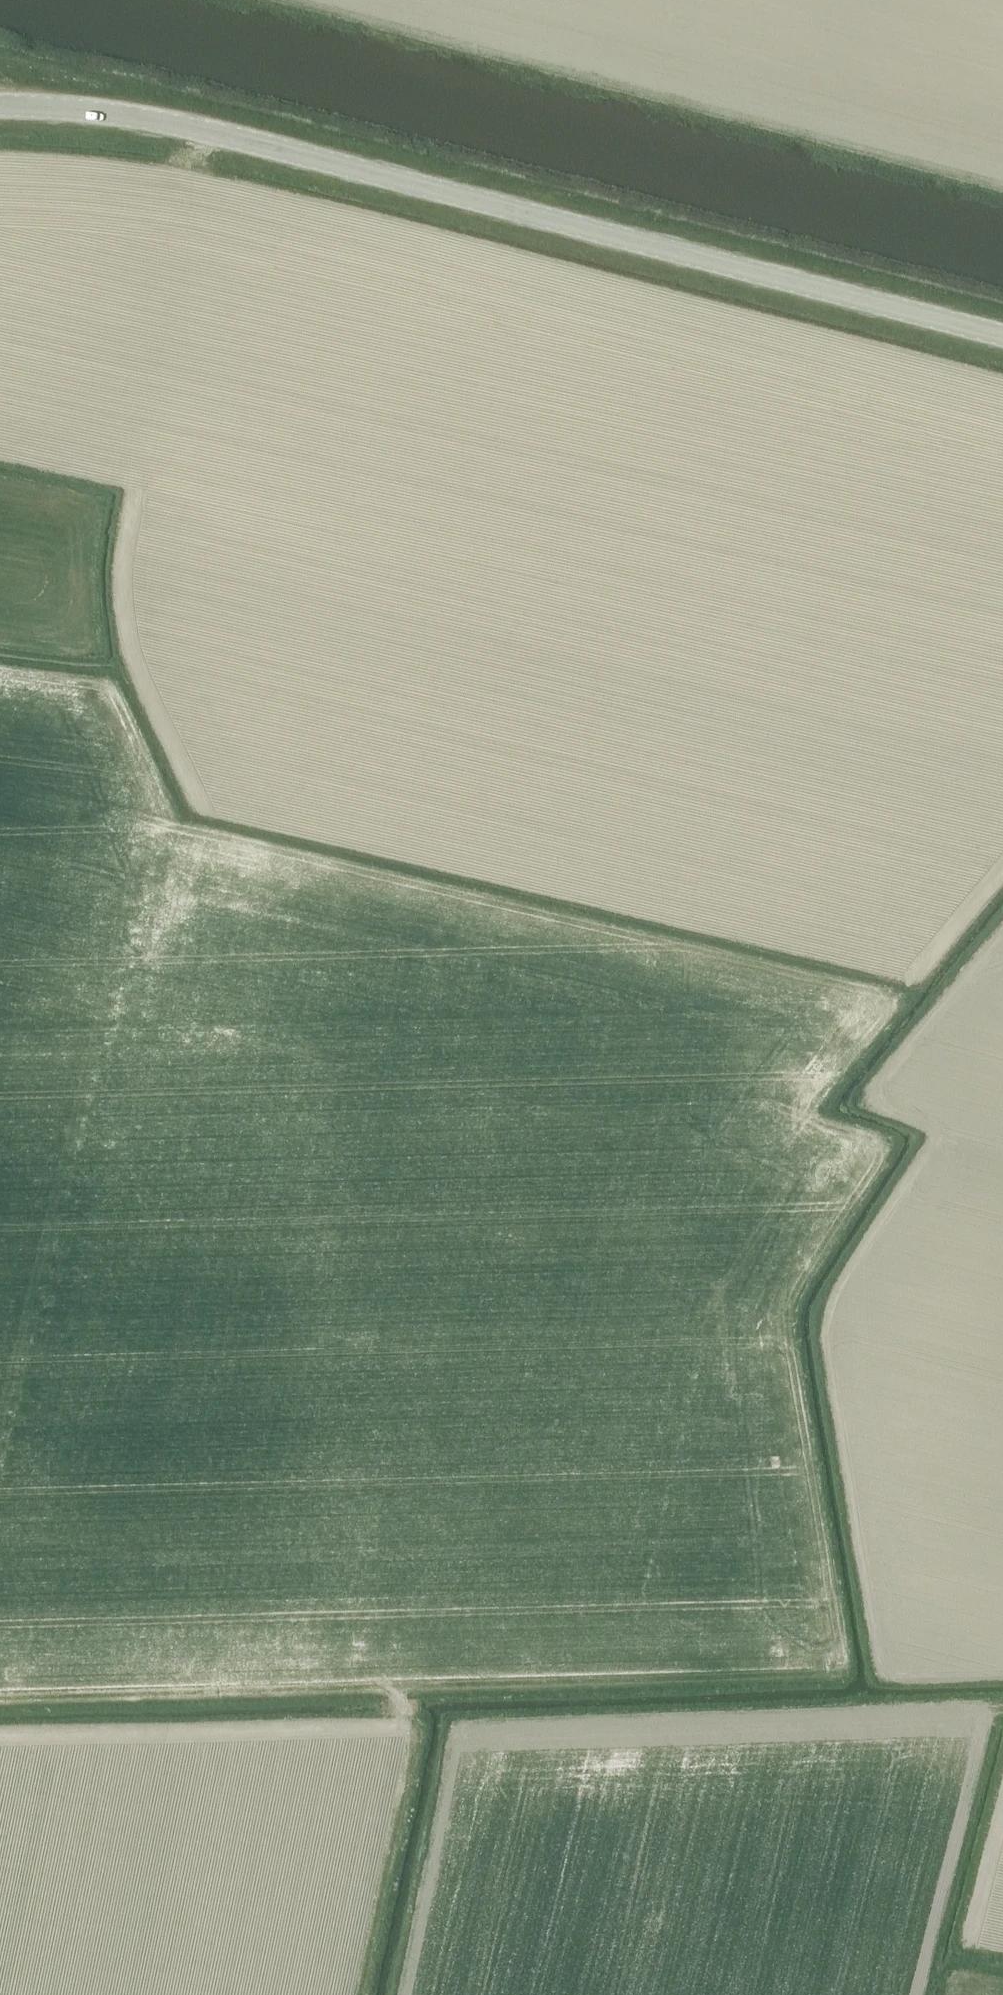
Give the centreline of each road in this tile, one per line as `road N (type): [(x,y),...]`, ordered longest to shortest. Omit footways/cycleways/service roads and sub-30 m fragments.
road 1 (secondary): [(1002,335),(165,118),(0,103)]

